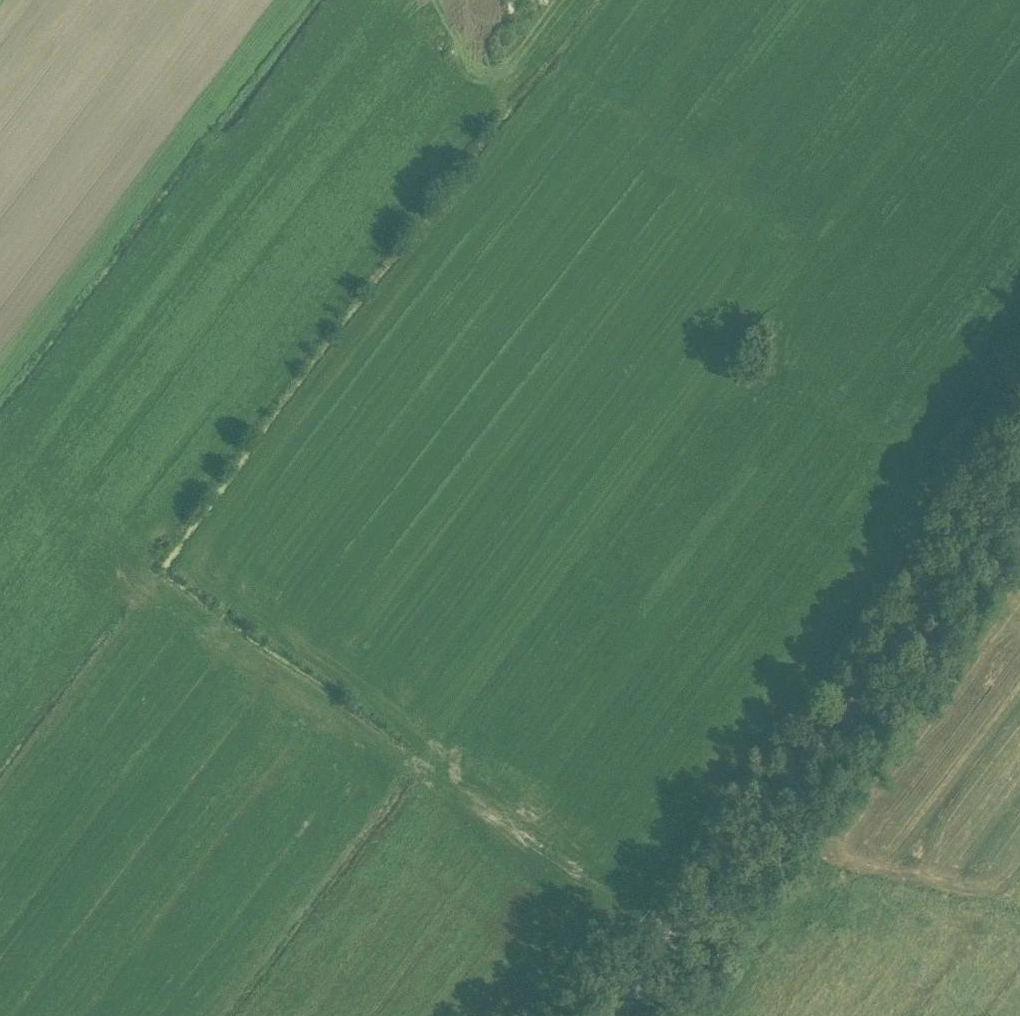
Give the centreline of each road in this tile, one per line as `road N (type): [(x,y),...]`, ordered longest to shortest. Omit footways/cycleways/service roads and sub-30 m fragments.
road 1 (tertiary): [(613,1015),(1019,490)]

